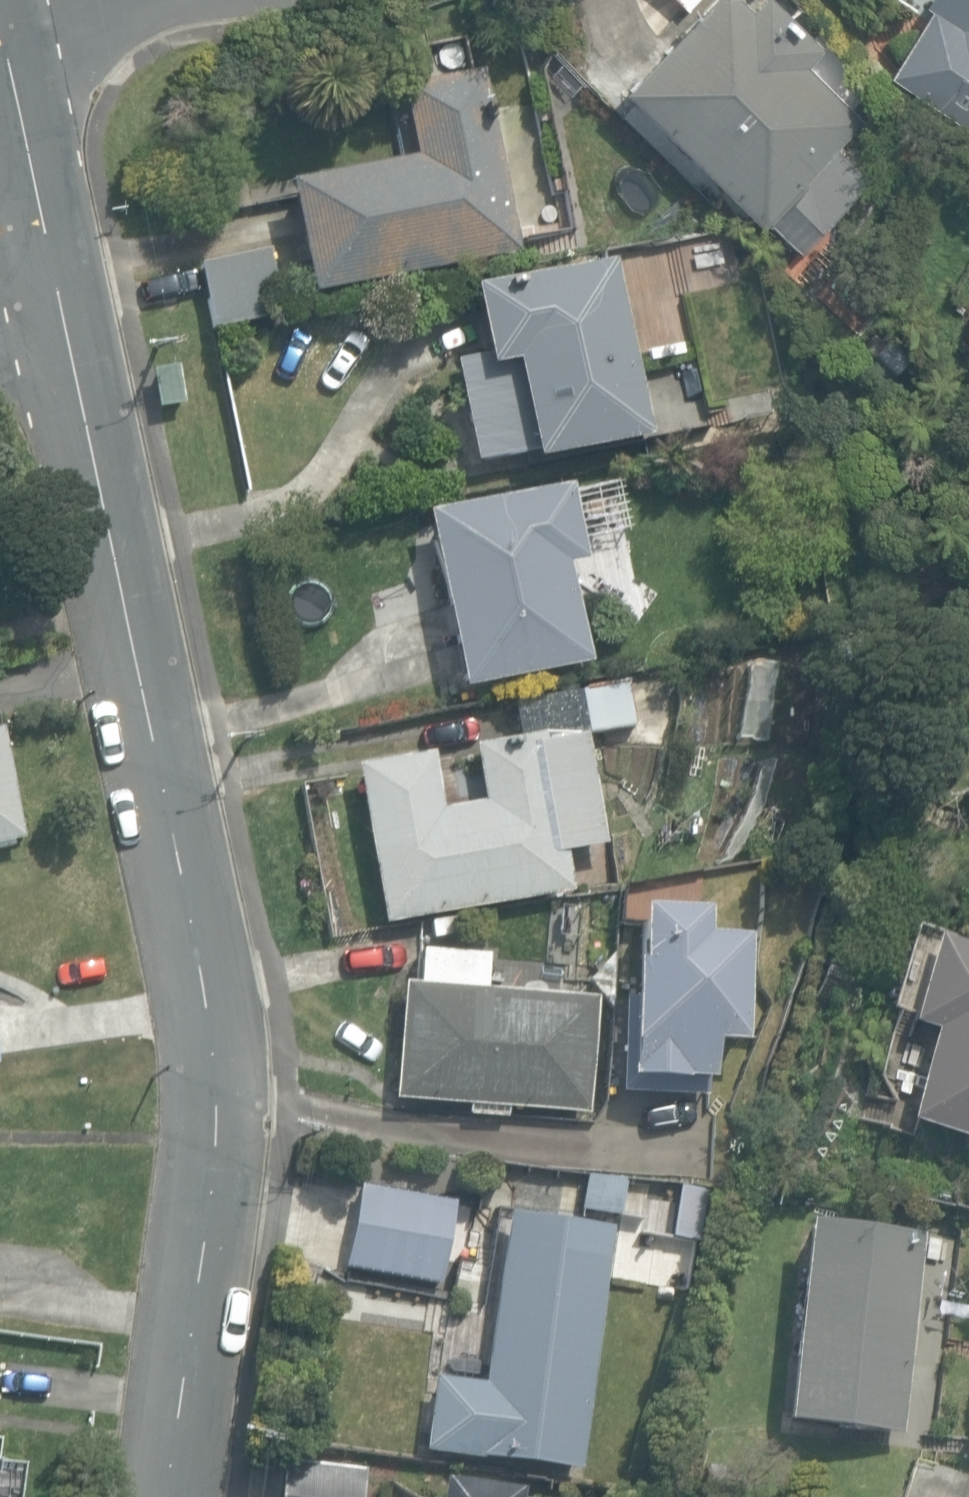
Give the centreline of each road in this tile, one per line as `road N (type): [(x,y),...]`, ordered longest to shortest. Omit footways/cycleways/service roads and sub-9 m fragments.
road 1 (tertiary): [(52,270),(183,866),(215,1097),(169,1496)]
road 2 (tertiary): [(1,43),(52,270)]
road 3 (residential): [(150,0),(1,43)]

